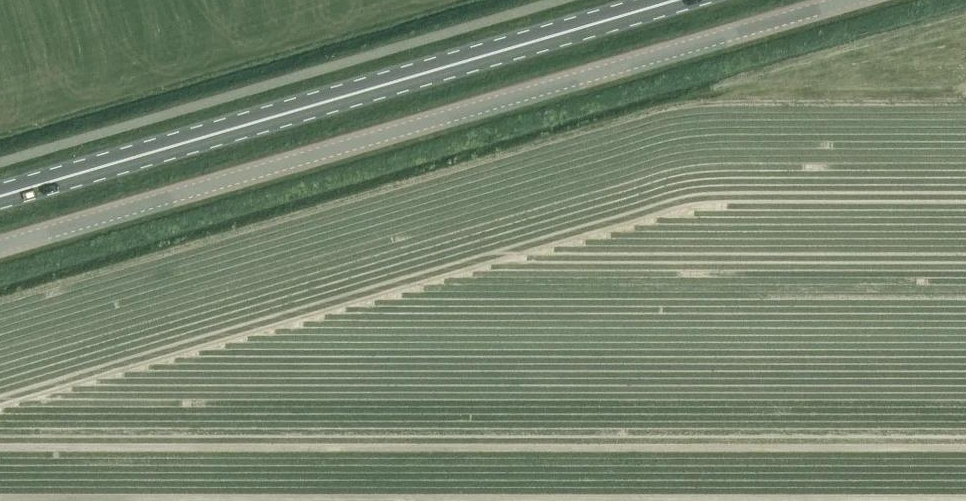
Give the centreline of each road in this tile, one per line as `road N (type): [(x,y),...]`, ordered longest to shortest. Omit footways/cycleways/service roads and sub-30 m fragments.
road 1 (unclassified): [(0,248),(851,0)]
road 2 (primary): [(676,0),(0,198)]

